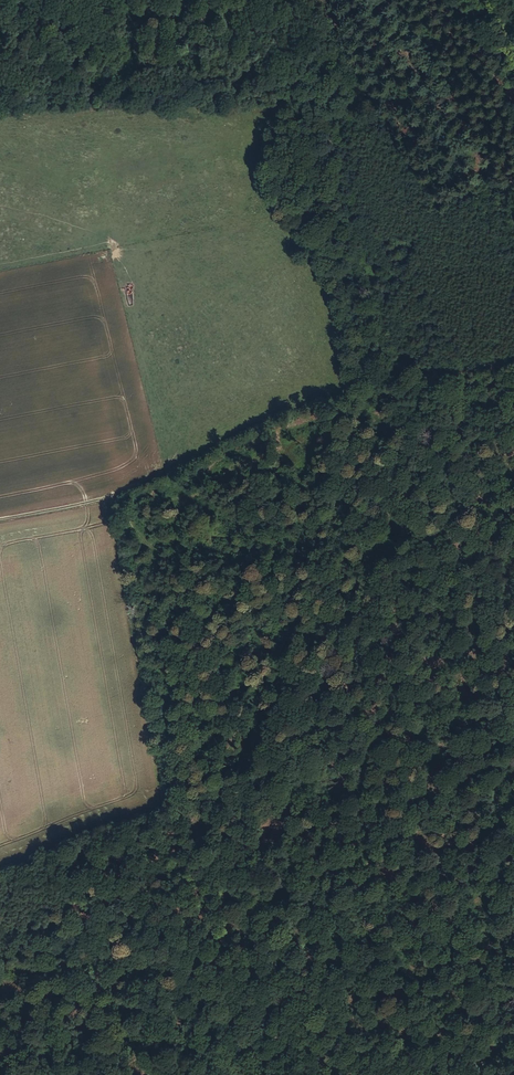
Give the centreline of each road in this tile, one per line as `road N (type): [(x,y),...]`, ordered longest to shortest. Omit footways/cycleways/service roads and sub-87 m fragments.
road 1 (track): [(378,0),(499,189),(513,201)]

